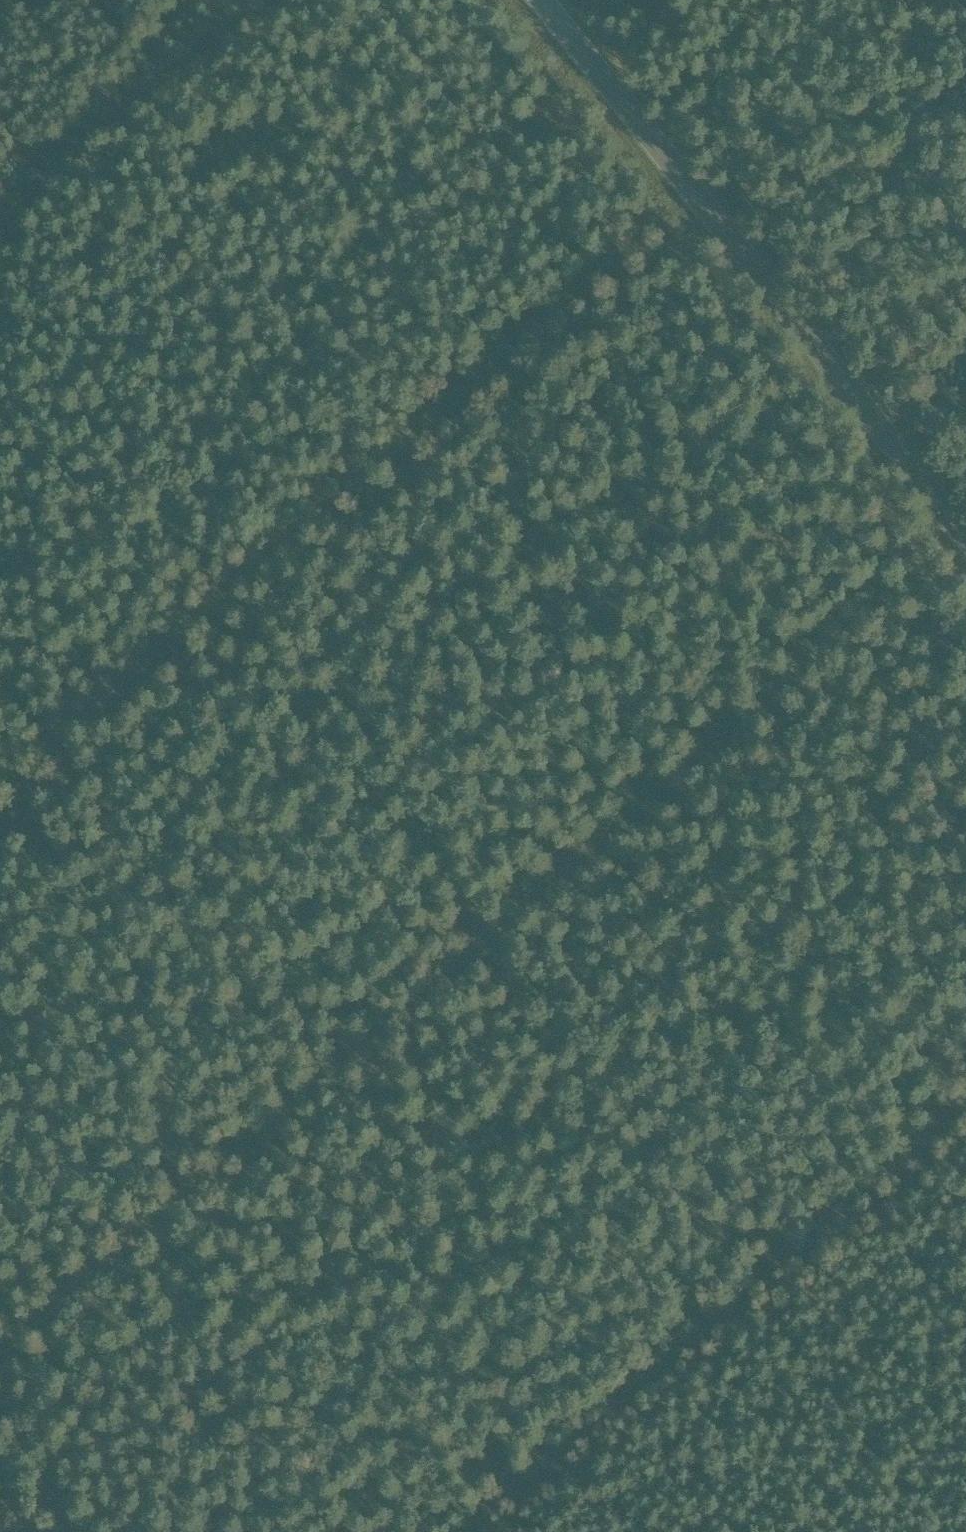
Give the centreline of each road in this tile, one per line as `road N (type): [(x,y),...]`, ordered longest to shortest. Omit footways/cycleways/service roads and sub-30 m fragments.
road 1 (track): [(0,1361),(963,536)]
road 2 (track): [(694,194),(0,782)]
road 3 (unclassified): [(540,0),(965,540)]
road 4 (track): [(965,1106),(456,1531)]
road 5 (track): [(0,214),(256,0)]

